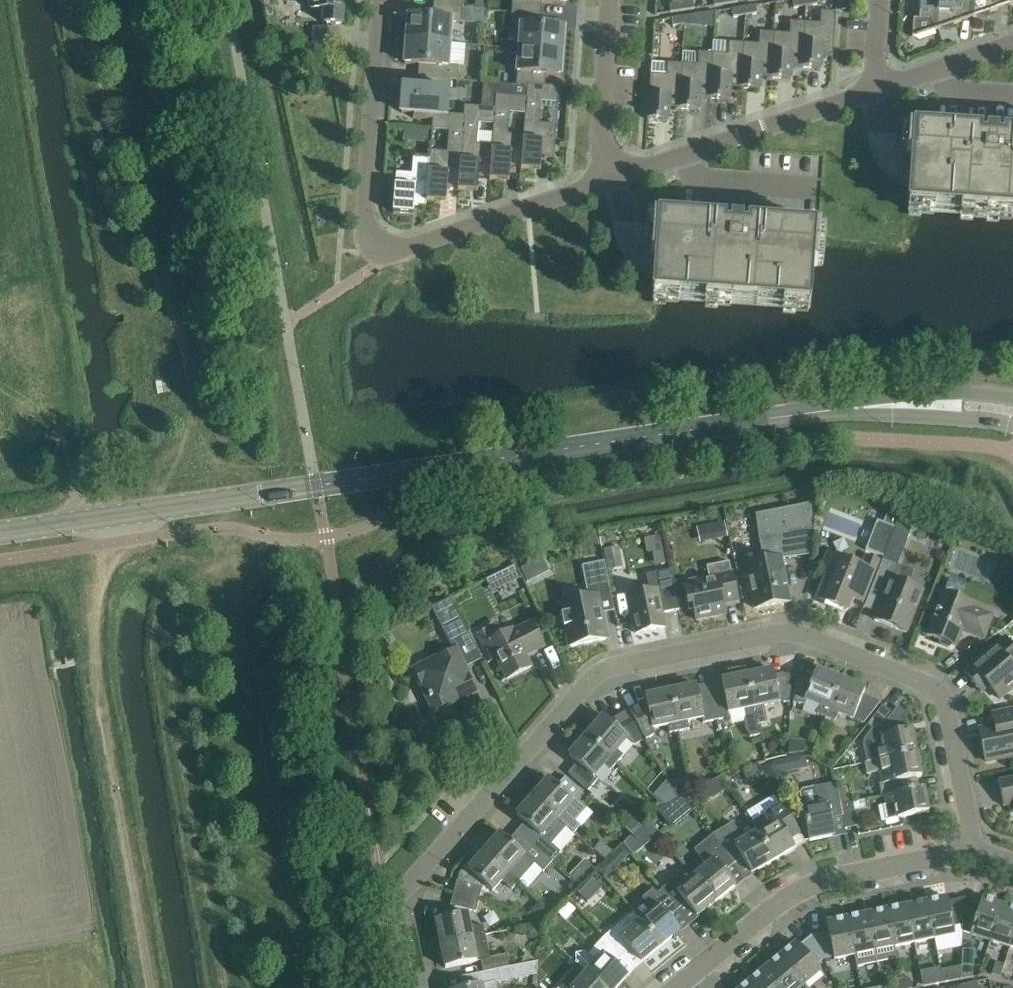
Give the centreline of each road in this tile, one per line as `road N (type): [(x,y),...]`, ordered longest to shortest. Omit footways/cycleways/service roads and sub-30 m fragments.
road 1 (residential): [(405,987),(394,905),(590,680),(613,665),(794,631),(929,683),(947,705),(974,855)]
road 2 (tertiary): [(0,530),(805,413)]
road 3 (residential): [(974,855),(813,883),(675,987)]
road 4 (residential): [(602,182),(875,89)]
road 5 (residential): [(366,217),(367,236),(387,252),(602,182)]
road 6 (residential): [(366,217),(380,0)]
road 7 (tertiary): [(1012,397),(945,390),(805,413)]
road 8 (tertiary): [(805,413),(1012,426)]
road 9 (residential): [(611,0),(602,182)]
road 10 (residential): [(875,89),(1012,43)]

